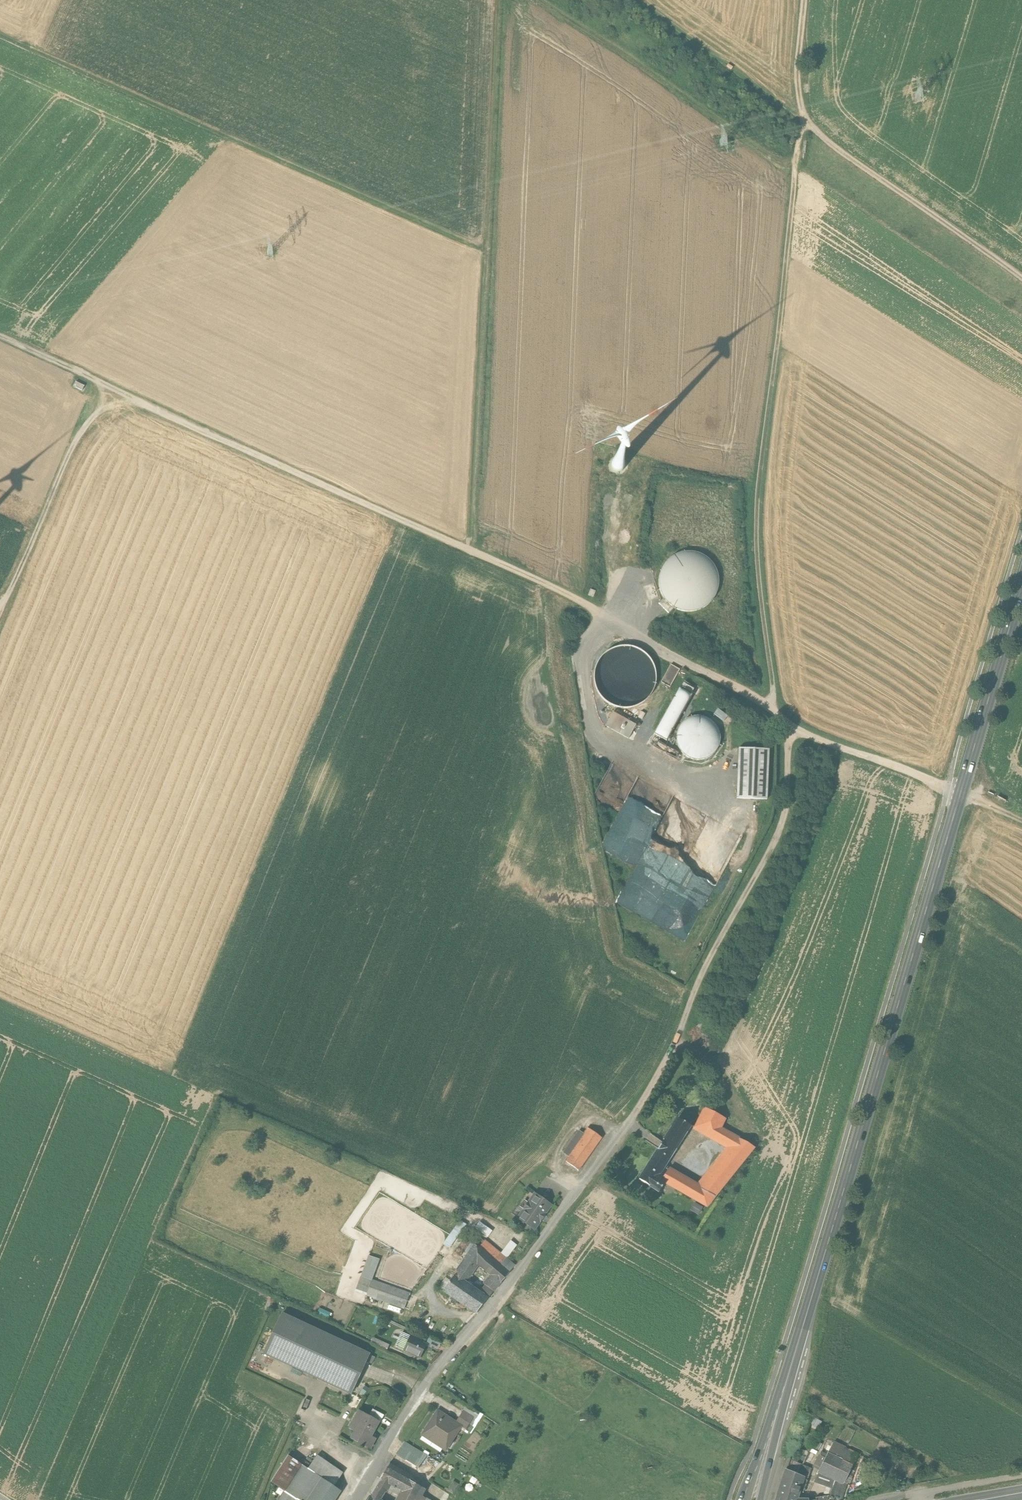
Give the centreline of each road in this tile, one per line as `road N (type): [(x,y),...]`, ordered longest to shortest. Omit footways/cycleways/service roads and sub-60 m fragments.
road 1 (track): [(0,338),(508,564),(762,701),(802,733),(1021,821)]
road 2 (primary): [(753,1499),(1021,587)]
road 3 (track): [(772,708),(759,479),(803,119)]
road 4 (track): [(472,548),(501,0)]
road 5 (track): [(488,241),(0,22)]
road 6 (residential): [(635,1113),(417,1397),(352,1499)]
road 7 (track): [(635,1113),(778,835),(792,727)]
road 8 (track): [(544,0),(796,164)]
road 9 (track): [(1021,280),(803,119)]
road 10 (track): [(0,624),(100,382)]
road 11 (track): [(803,119),(643,0)]

